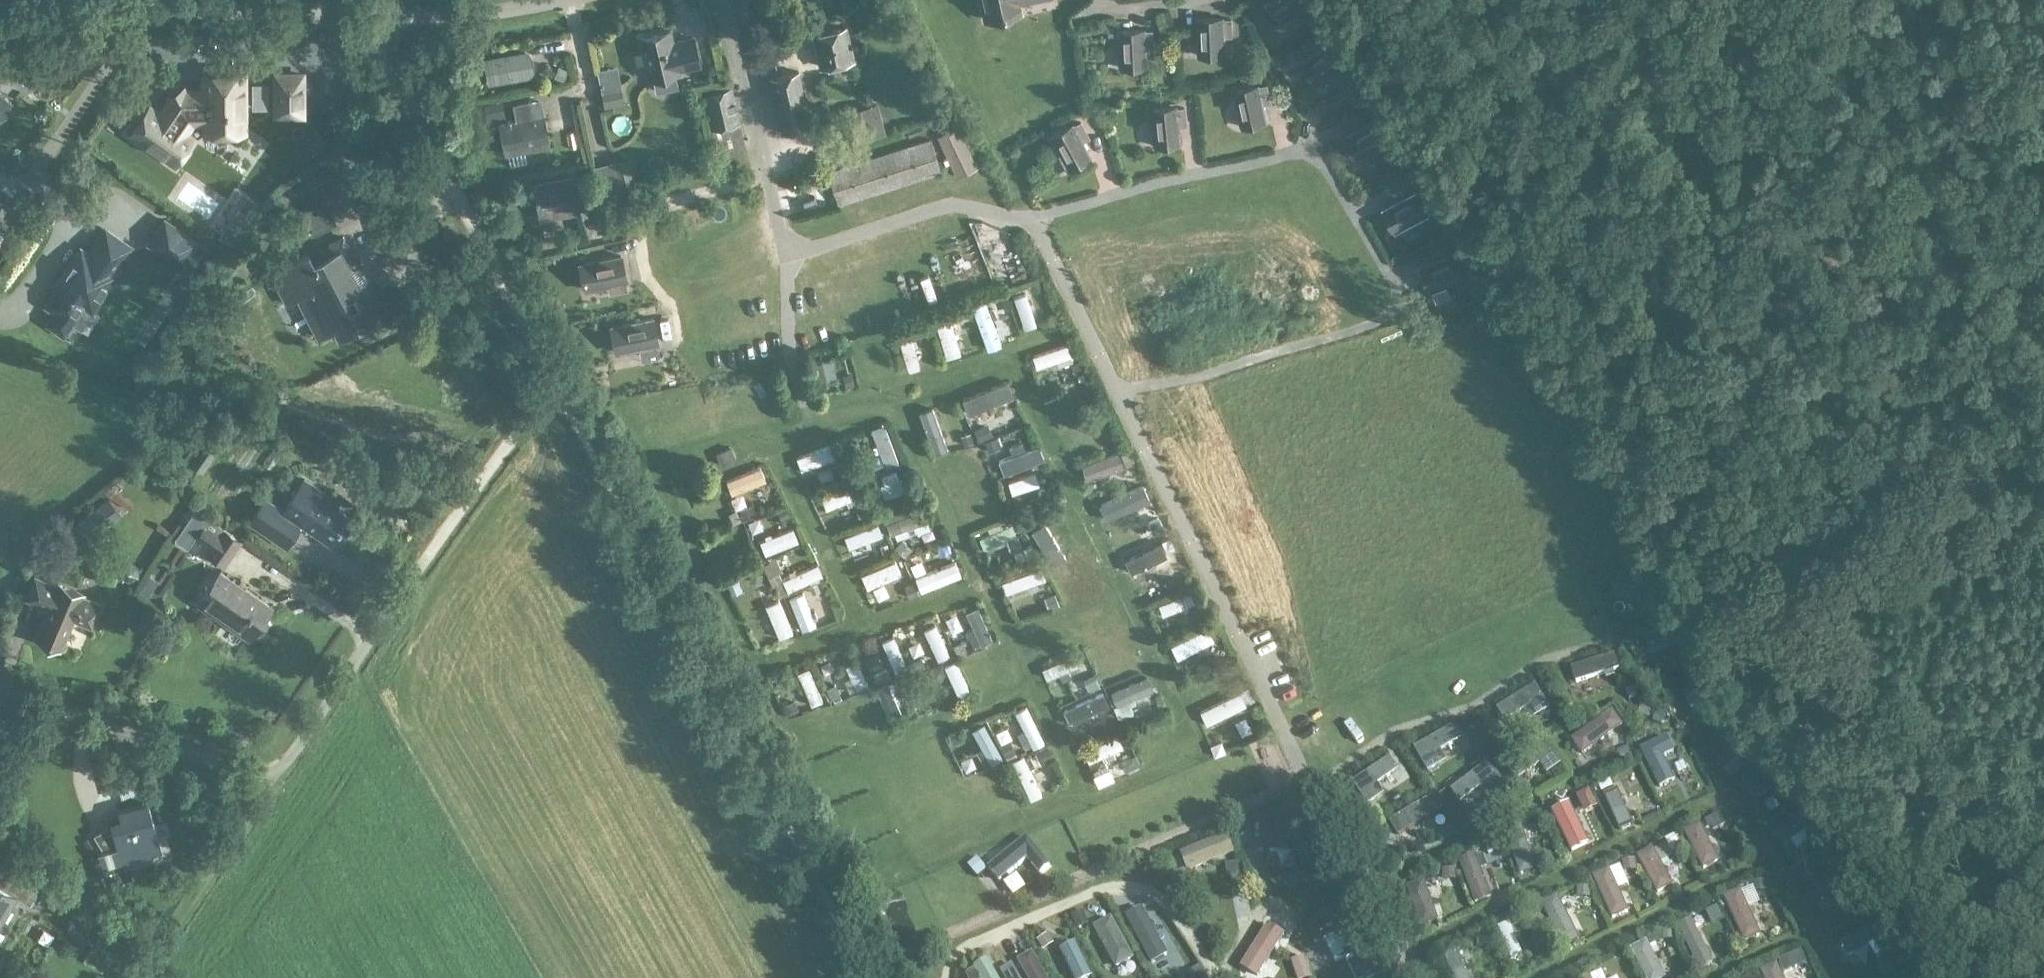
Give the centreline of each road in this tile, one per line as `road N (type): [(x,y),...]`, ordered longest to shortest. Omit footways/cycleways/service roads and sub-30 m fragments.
road 1 (residential): [(1423,977),(1364,854),(1300,766),(1031,218)]
road 2 (track): [(556,382),(279,768),(141,977)]
road 3 (track): [(867,977),(556,382)]
road 4 (track): [(806,407),(838,417),(889,411),(1015,361),(1185,728)]
road 5 (track): [(593,214),(598,232),(637,226),(654,303),(795,250),(787,277),(789,350),(806,407)]
road 6 (track): [(889,411),(909,434),(1079,783)]
road 7 (track): [(556,382),(387,67),(377,13)]
road 8 (unclassified): [(458,15),(140,10)]
road 9 (residential): [(279,768),(254,773),(17,695)]
road 10 (track): [(806,407),(771,440),(861,628)]
road 11 (residential): [(0,218),(137,27),(140,10)]
road 12 (track): [(1037,688),(820,768)]
road 13 (track): [(779,658),(983,585)]
road 14 (unclassified): [(140,10),(0,8)]

